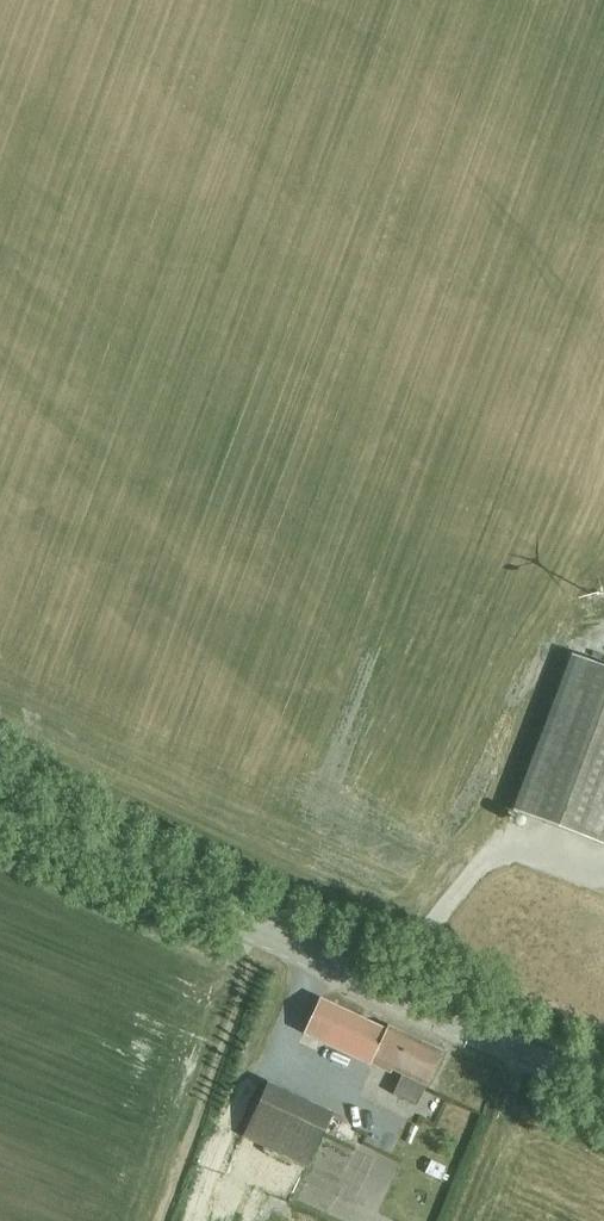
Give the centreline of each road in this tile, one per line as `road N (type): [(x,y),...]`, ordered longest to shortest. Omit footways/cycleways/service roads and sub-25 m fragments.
road 1 (secondary): [(603,1097),(0,817)]

